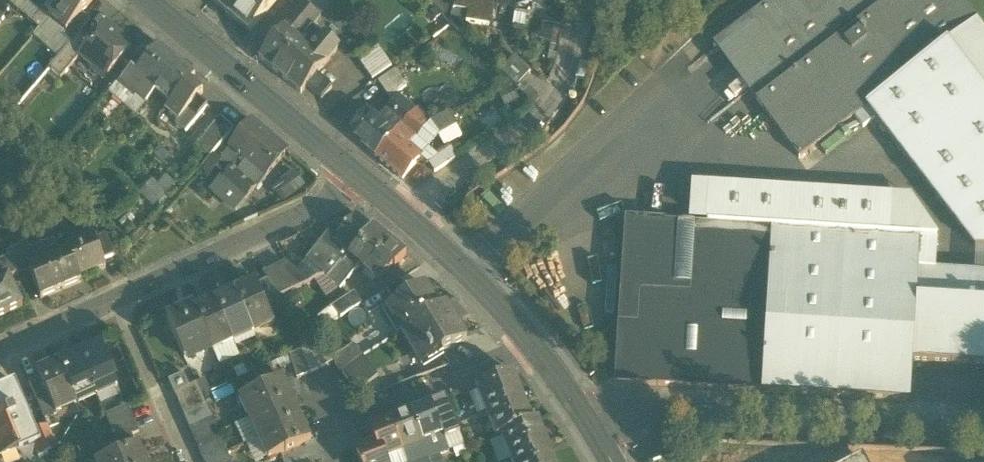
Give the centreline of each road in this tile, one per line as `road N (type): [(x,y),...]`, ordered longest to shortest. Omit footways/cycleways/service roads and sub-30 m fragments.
road 1 (residential): [(587,420),(627,405),(983,431)]
road 2 (residential): [(584,0),(563,103),(407,218)]
road 3 (secondary): [(145,0),(366,183)]
road 4 (residential): [(115,297),(366,183)]
road 5 (residential): [(535,345),(343,421),(346,461)]
road 6 (secondary): [(407,218),(467,264),(535,345)]
road 7 (residential): [(115,297),(189,461)]
road 8 (residential): [(0,349),(115,297)]

